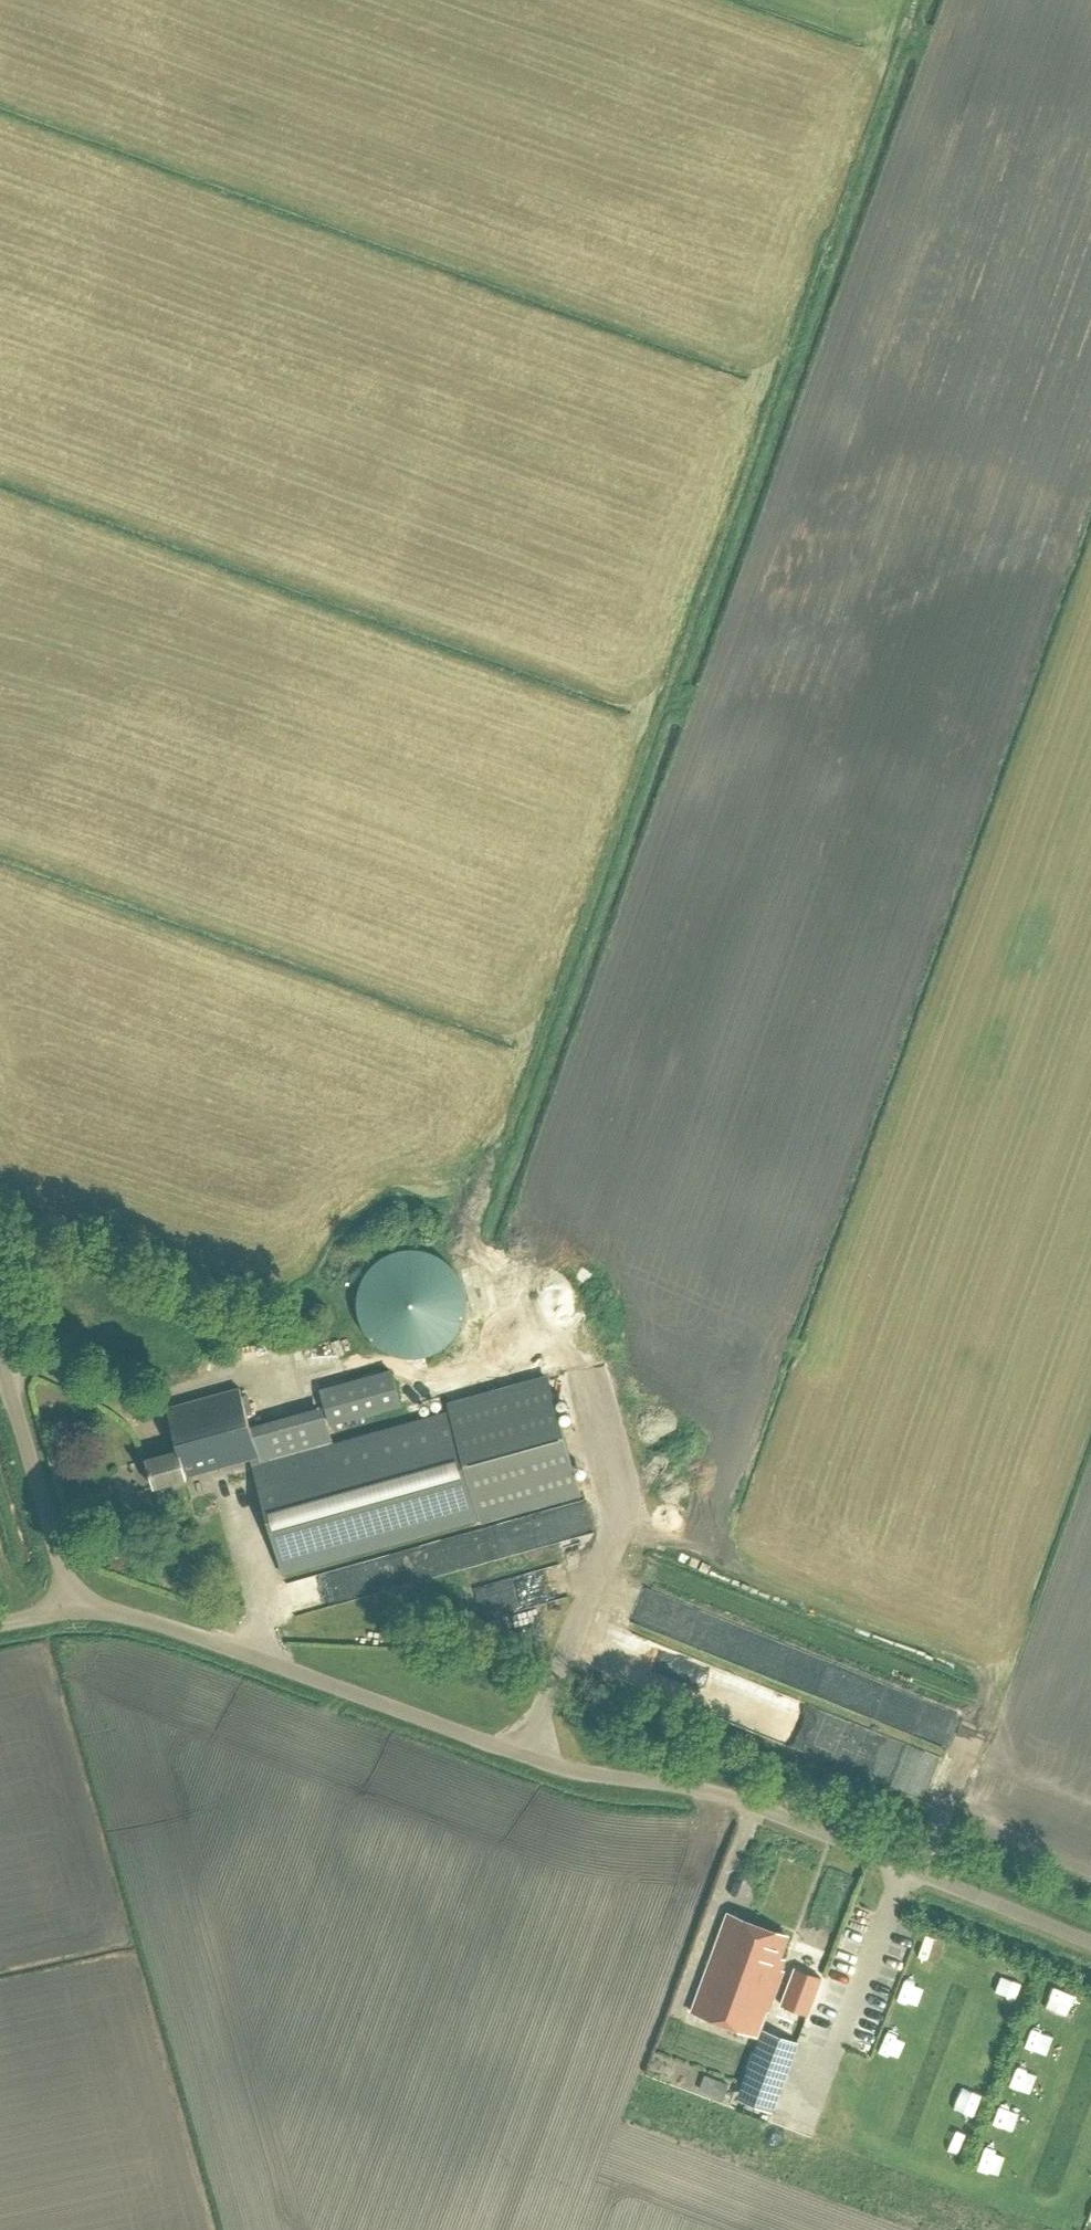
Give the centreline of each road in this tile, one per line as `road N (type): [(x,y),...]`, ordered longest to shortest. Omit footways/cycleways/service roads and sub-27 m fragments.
road 1 (unclassified): [(1090,1941),(706,1785),(525,1756),(175,1627),(75,1611)]
road 2 (unclassified): [(75,1611),(0,1359)]

